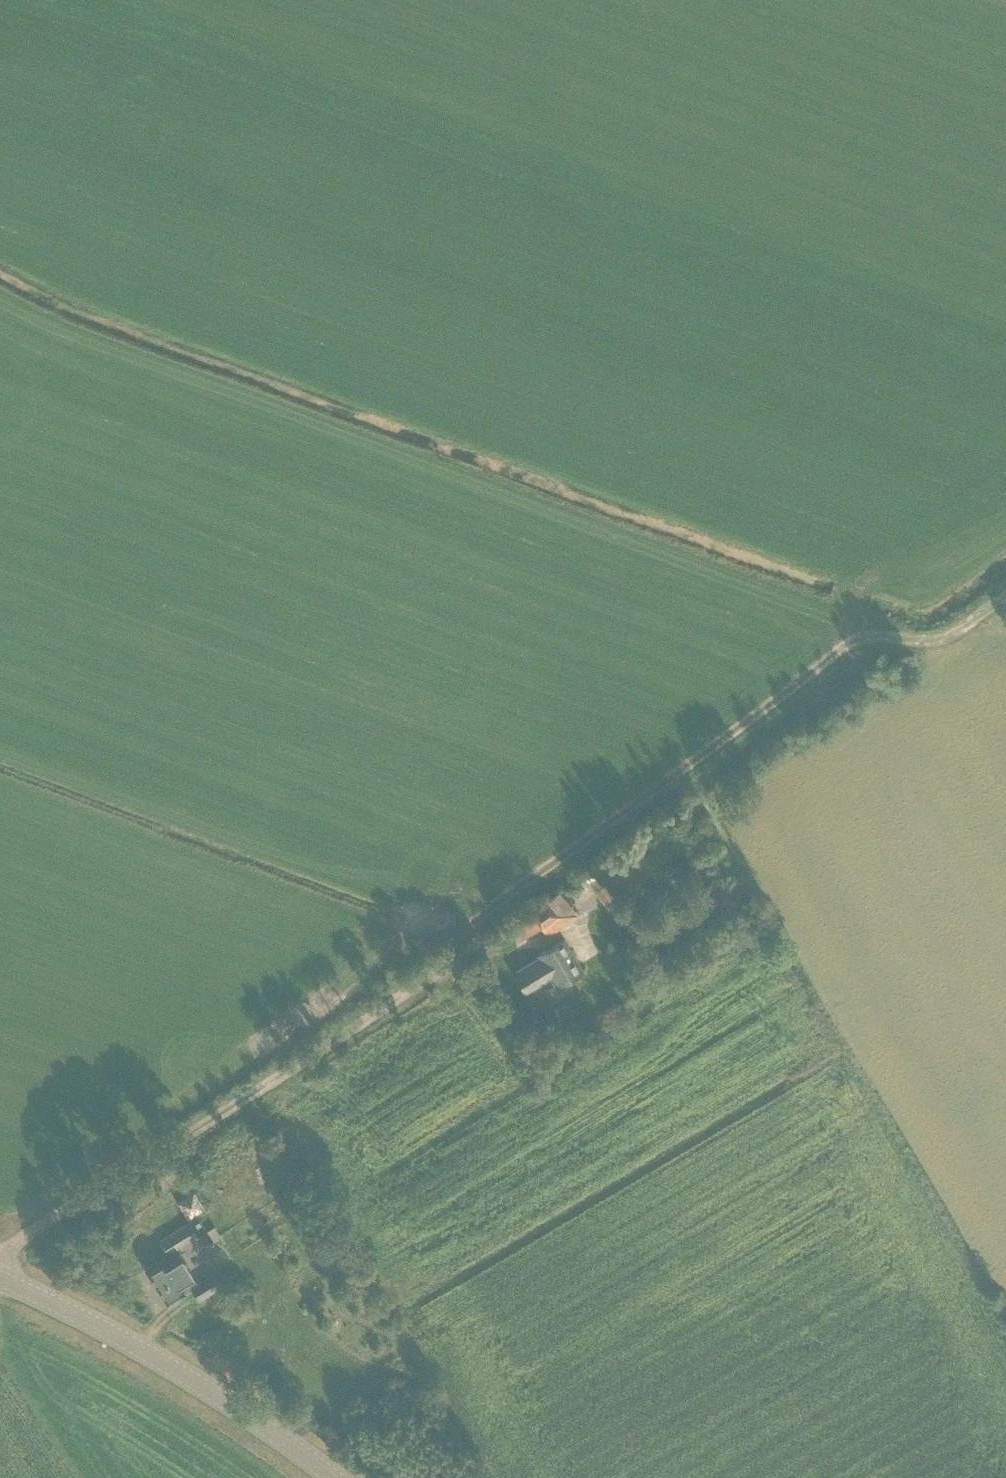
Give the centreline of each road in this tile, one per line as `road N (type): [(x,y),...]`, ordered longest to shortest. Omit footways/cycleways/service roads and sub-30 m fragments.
road 1 (track): [(0,1254),(448,966)]
road 2 (tertiary): [(335,1477),(213,1392),(0,1285)]

